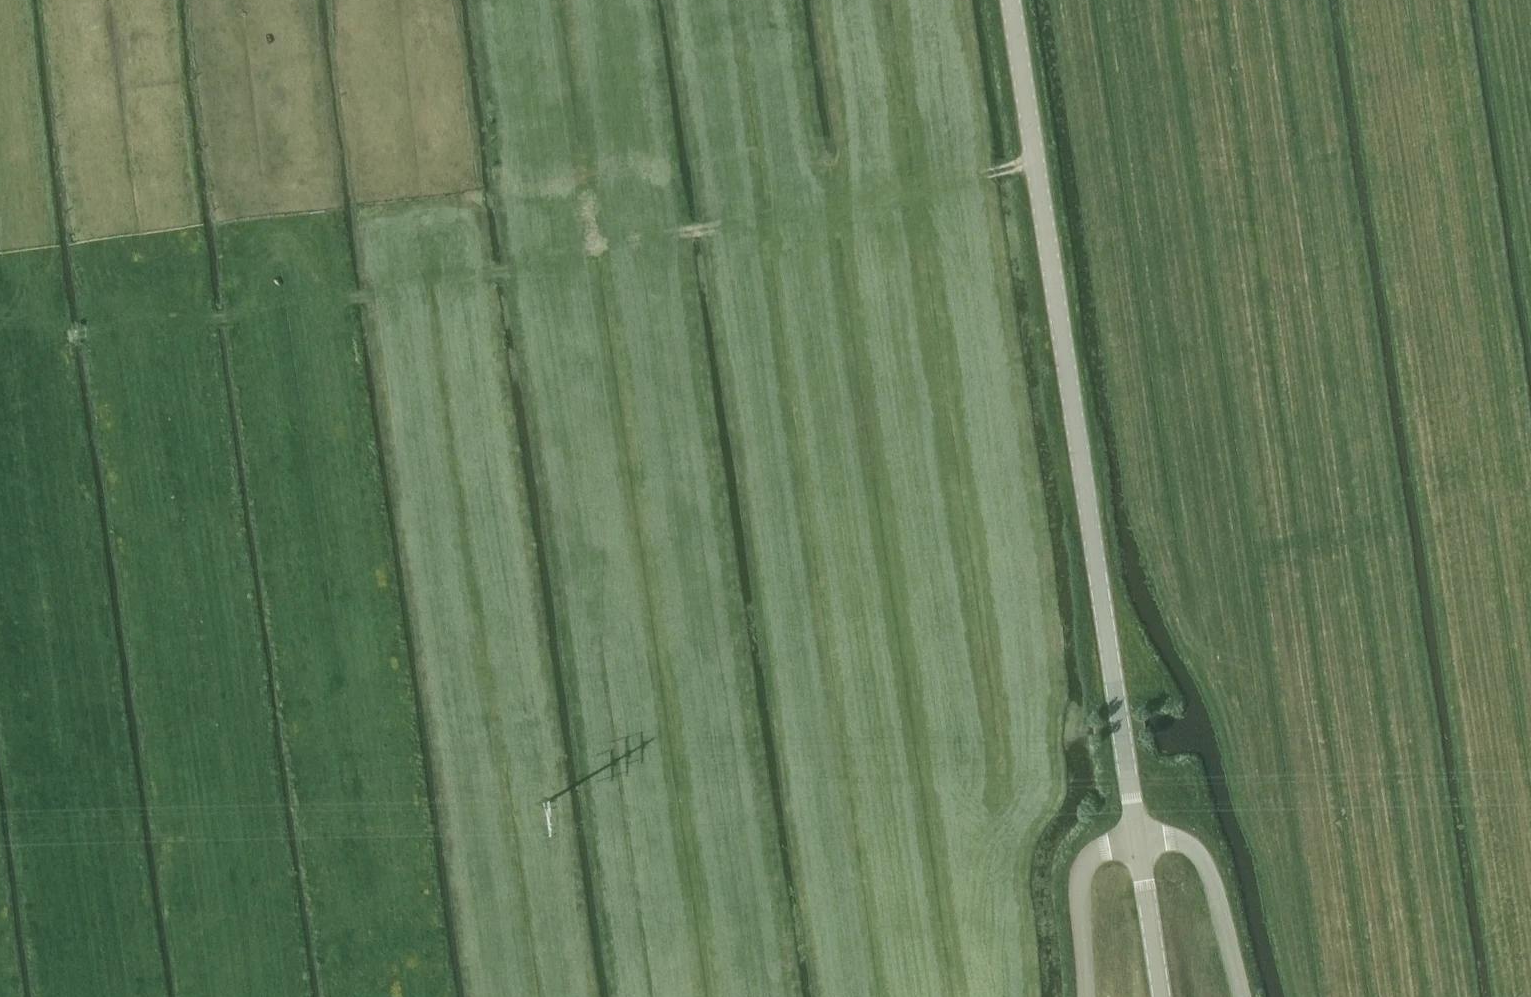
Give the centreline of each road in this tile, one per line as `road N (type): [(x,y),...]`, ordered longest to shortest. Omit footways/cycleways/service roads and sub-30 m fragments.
road 1 (unclassified): [(1163,996),(1011,0)]

